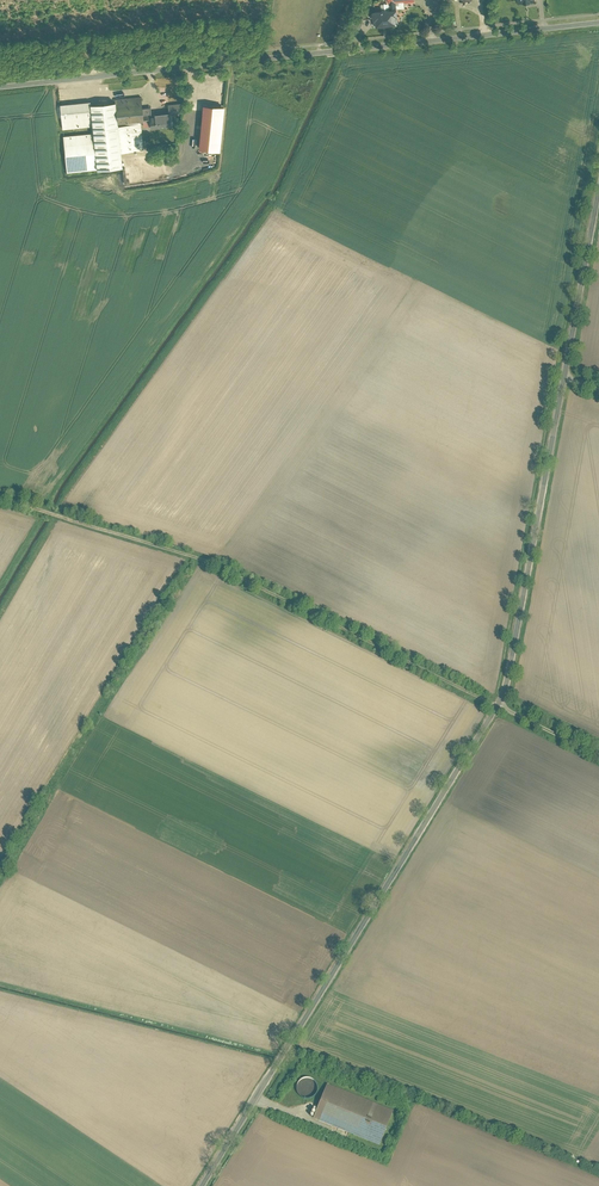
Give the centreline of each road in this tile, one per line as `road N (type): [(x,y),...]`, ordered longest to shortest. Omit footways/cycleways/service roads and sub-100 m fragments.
road 1 (tertiary): [(203,1185),(498,707),(598,190)]
road 2 (track): [(0,498),(206,560),(598,757)]
road 3 (tertiary): [(0,87),(598,22)]

